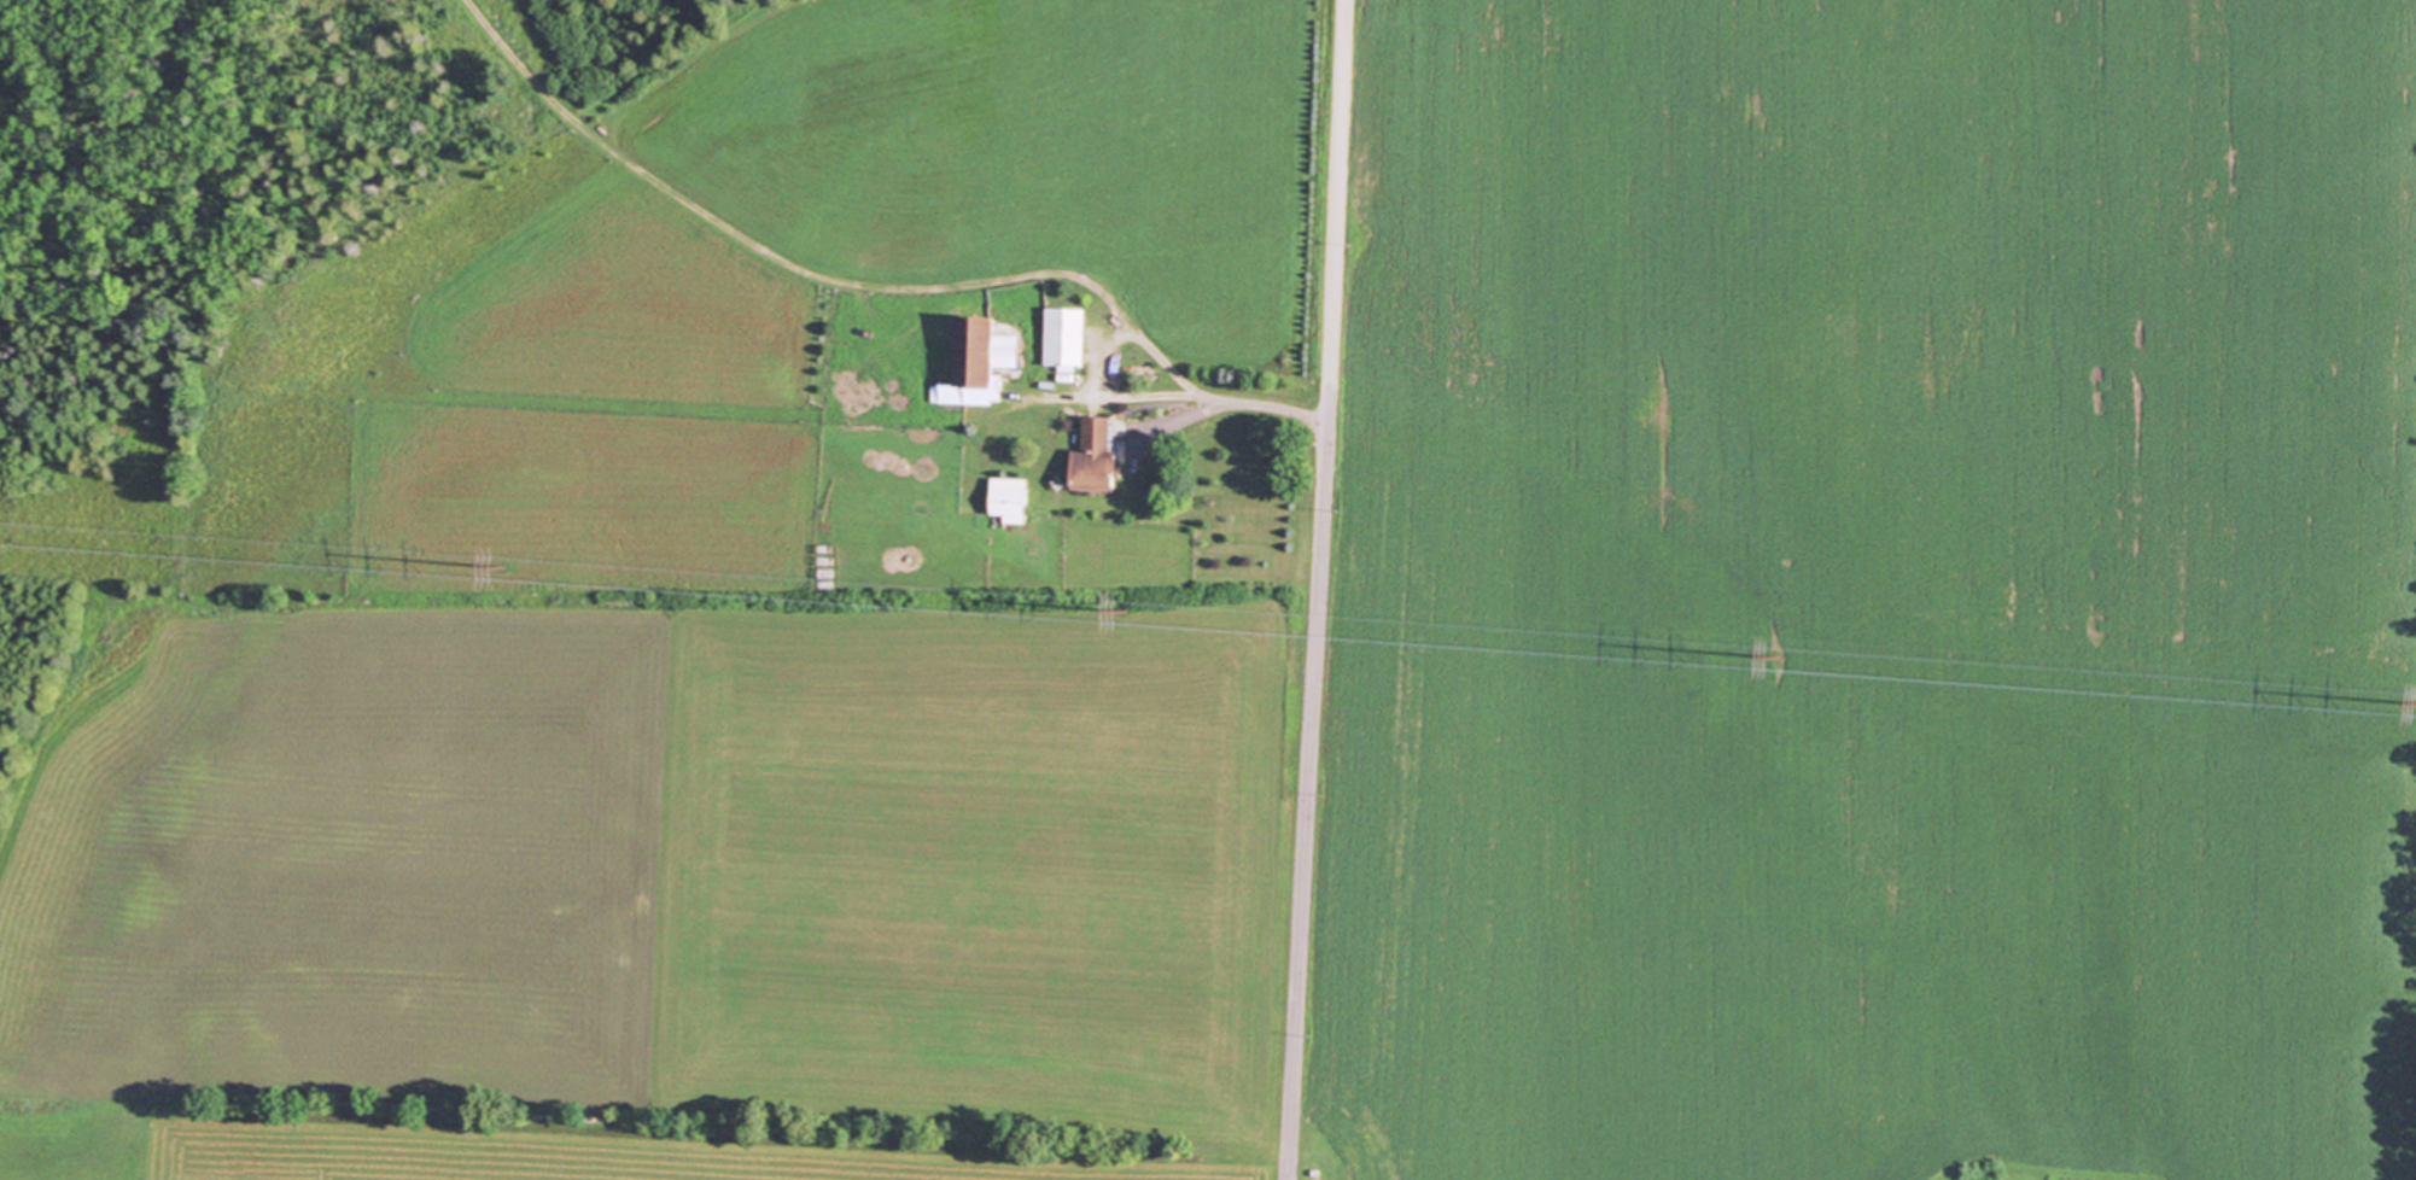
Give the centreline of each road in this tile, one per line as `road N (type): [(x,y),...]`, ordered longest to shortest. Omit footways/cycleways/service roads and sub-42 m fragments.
road 1 (residential): [(1284,1179),(1344,0)]

